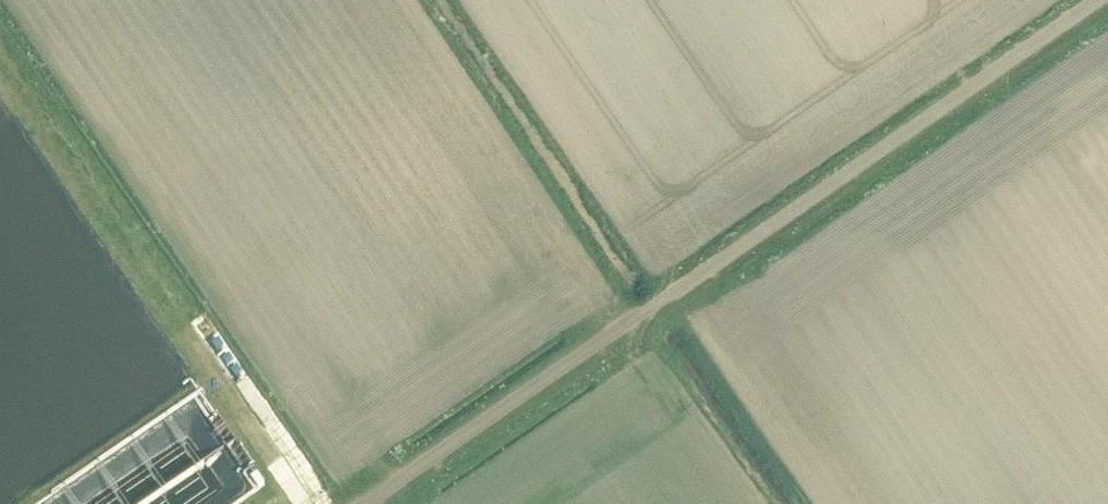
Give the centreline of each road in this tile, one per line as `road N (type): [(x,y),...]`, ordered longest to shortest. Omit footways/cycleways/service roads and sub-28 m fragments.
road 1 (unclassified): [(364,503),(1091,0)]

